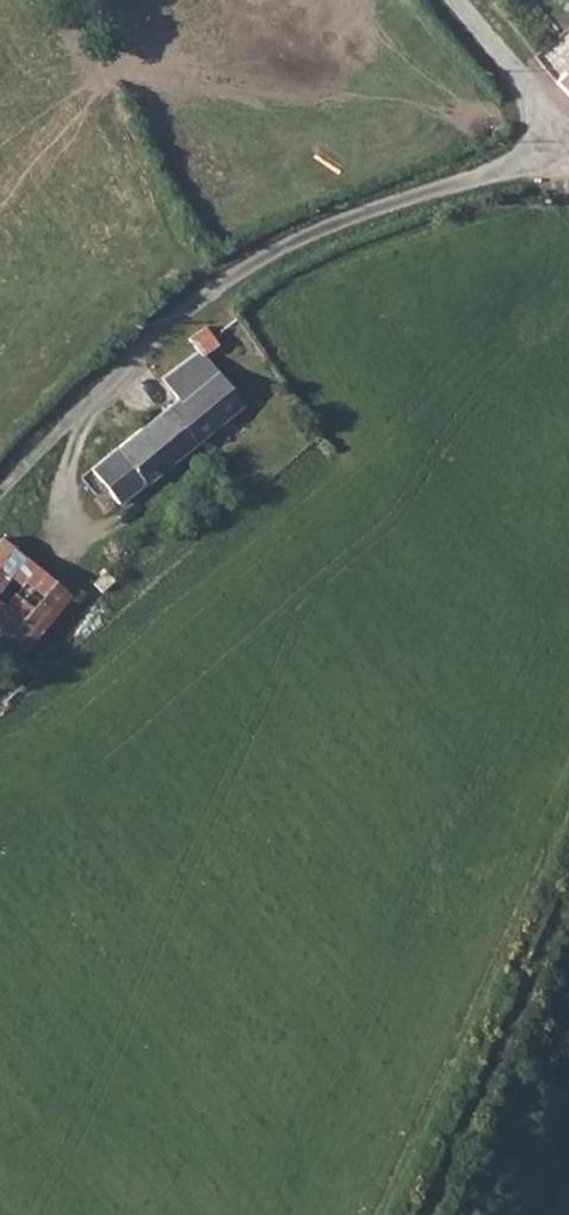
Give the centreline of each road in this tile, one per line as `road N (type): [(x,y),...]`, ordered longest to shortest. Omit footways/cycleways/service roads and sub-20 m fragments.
road 1 (unclassified): [(0,495),(110,378),(206,294),(379,211),(568,151)]
road 2 (unclassified): [(568,145),(455,0)]

